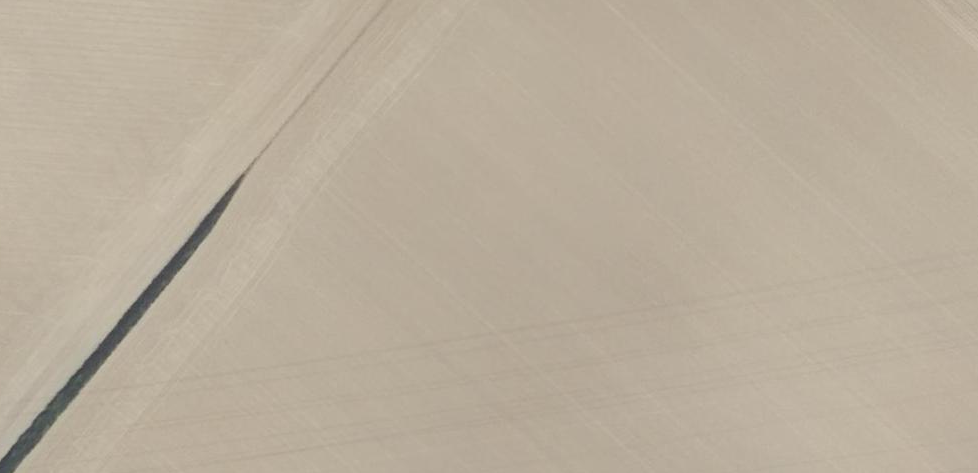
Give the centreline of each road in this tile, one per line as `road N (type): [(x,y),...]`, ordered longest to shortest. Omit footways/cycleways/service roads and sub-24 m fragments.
road 1 (track): [(0,466),(396,0)]

